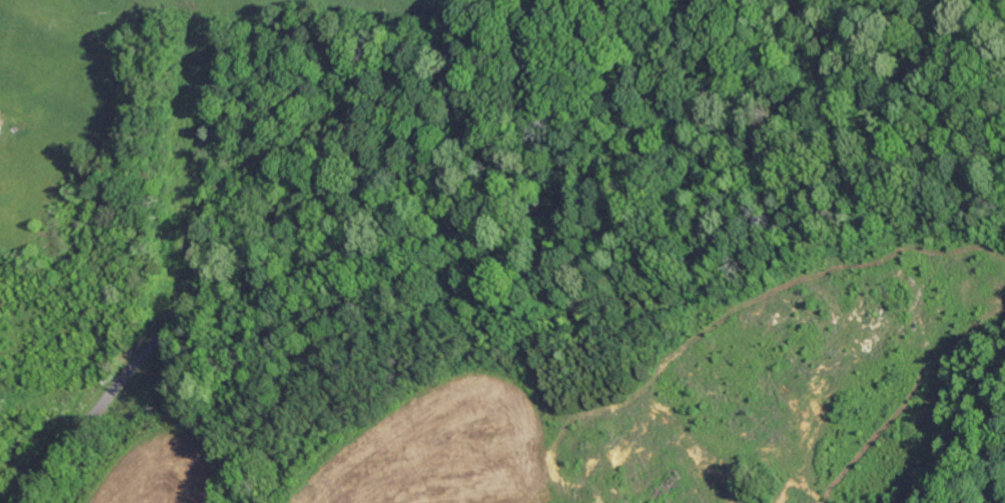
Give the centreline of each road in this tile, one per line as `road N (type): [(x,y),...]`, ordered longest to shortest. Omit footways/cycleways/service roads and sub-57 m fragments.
road 1 (residential): [(23,502),(137,363),(193,319),(379,244),(622,202),(833,134),(1004,94)]

